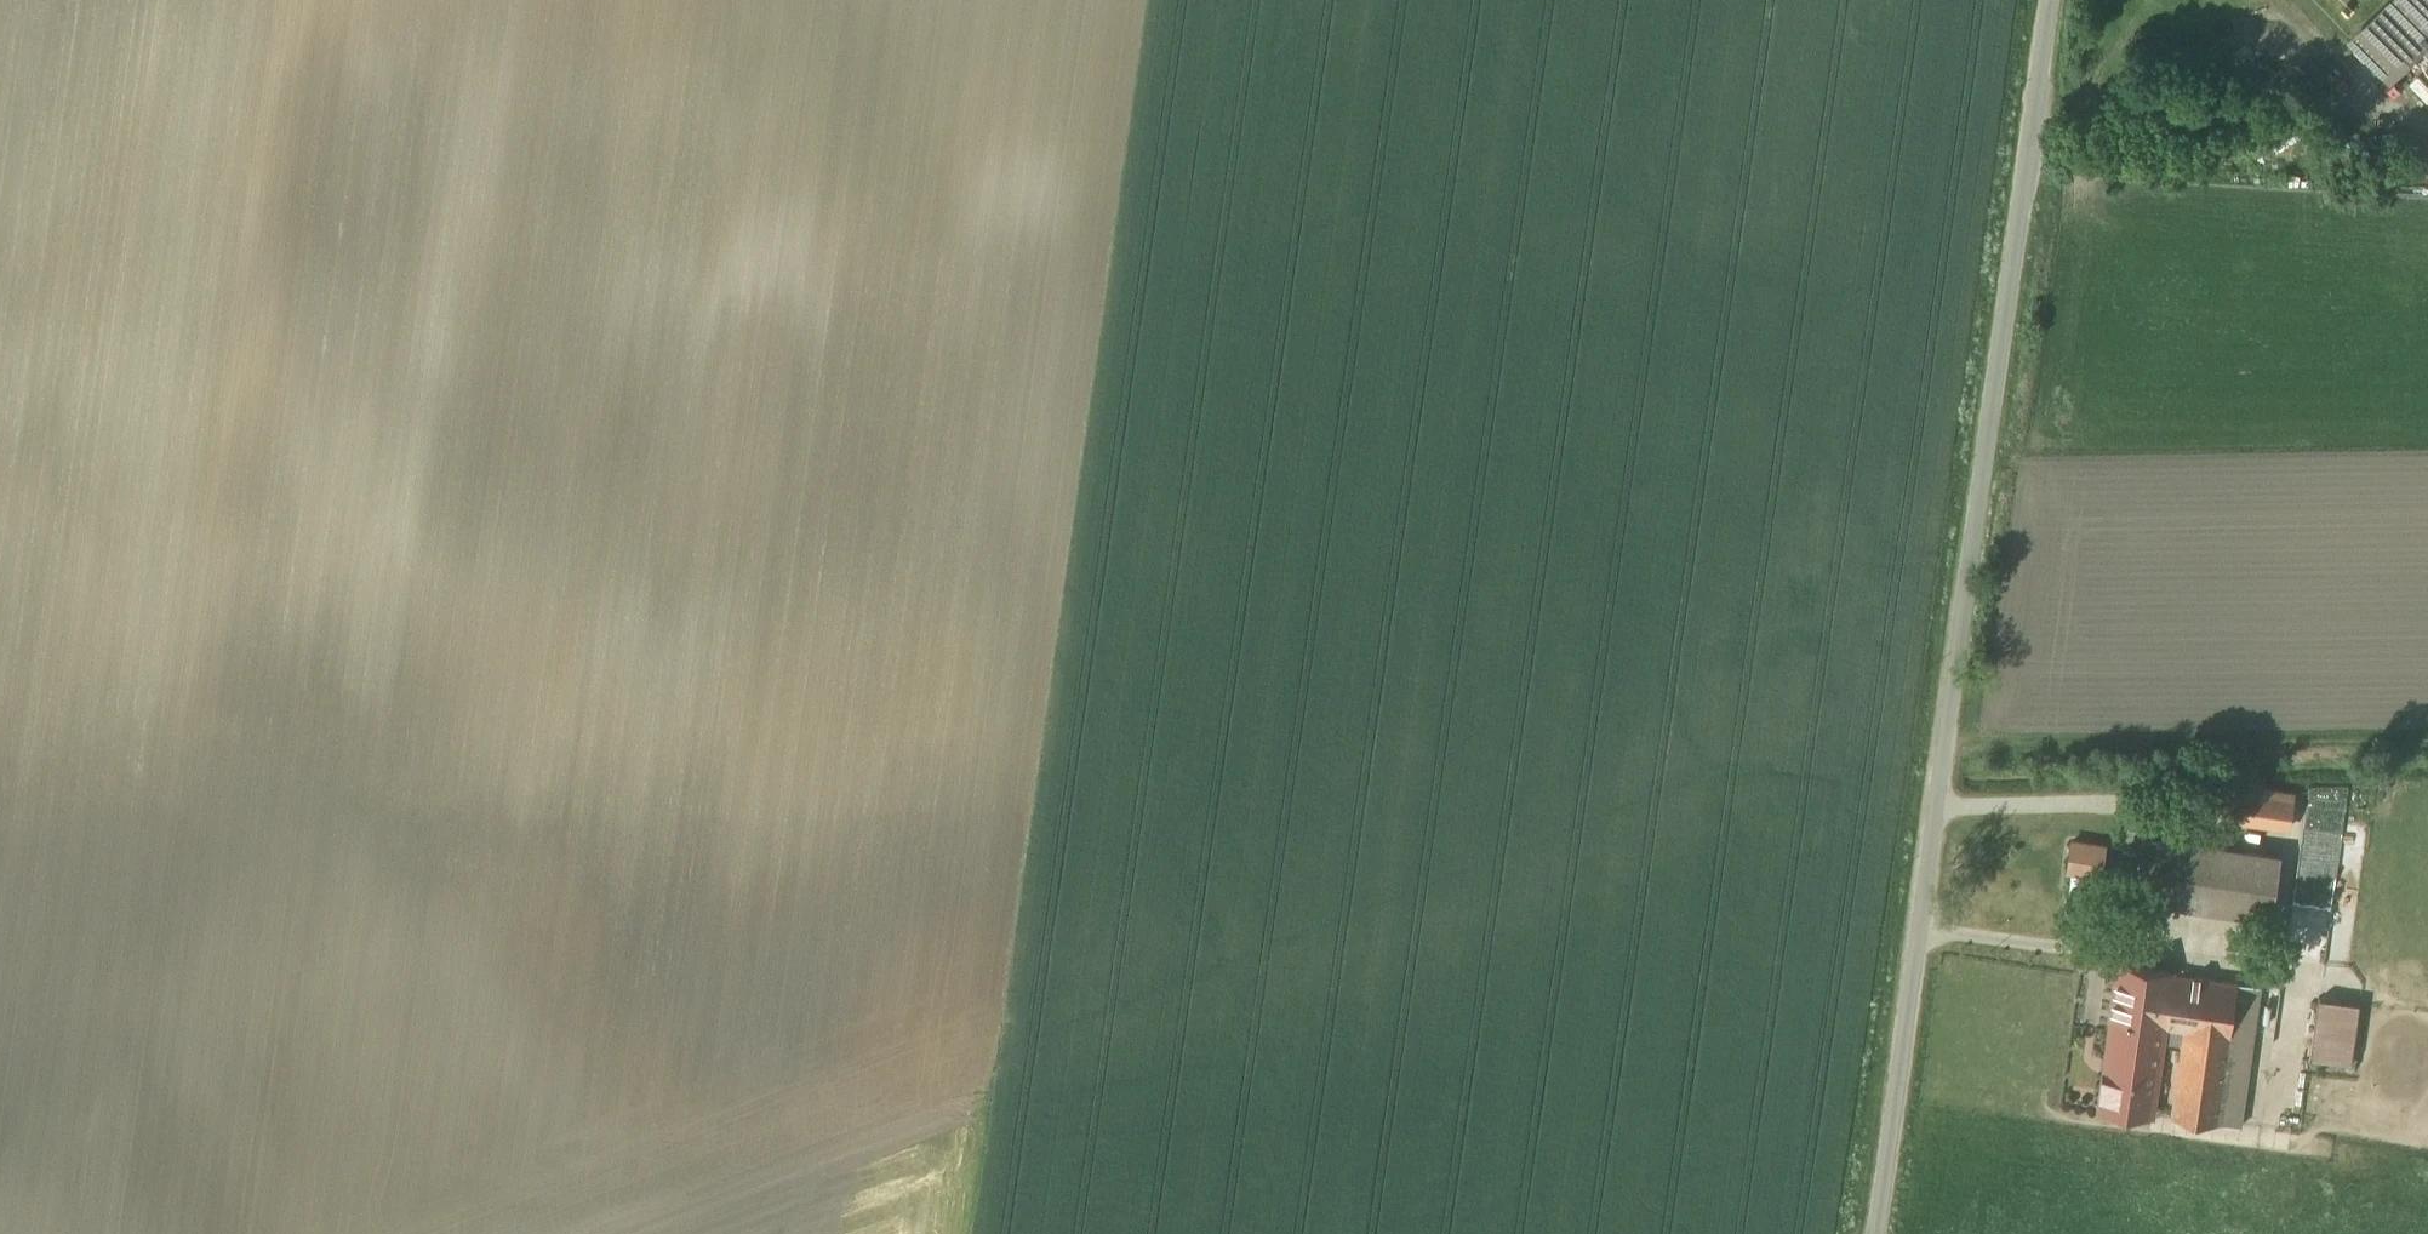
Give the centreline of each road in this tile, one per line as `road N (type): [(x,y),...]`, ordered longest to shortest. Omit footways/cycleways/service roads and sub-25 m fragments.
road 1 (unclassified): [(1872,1233),(2049,0)]

